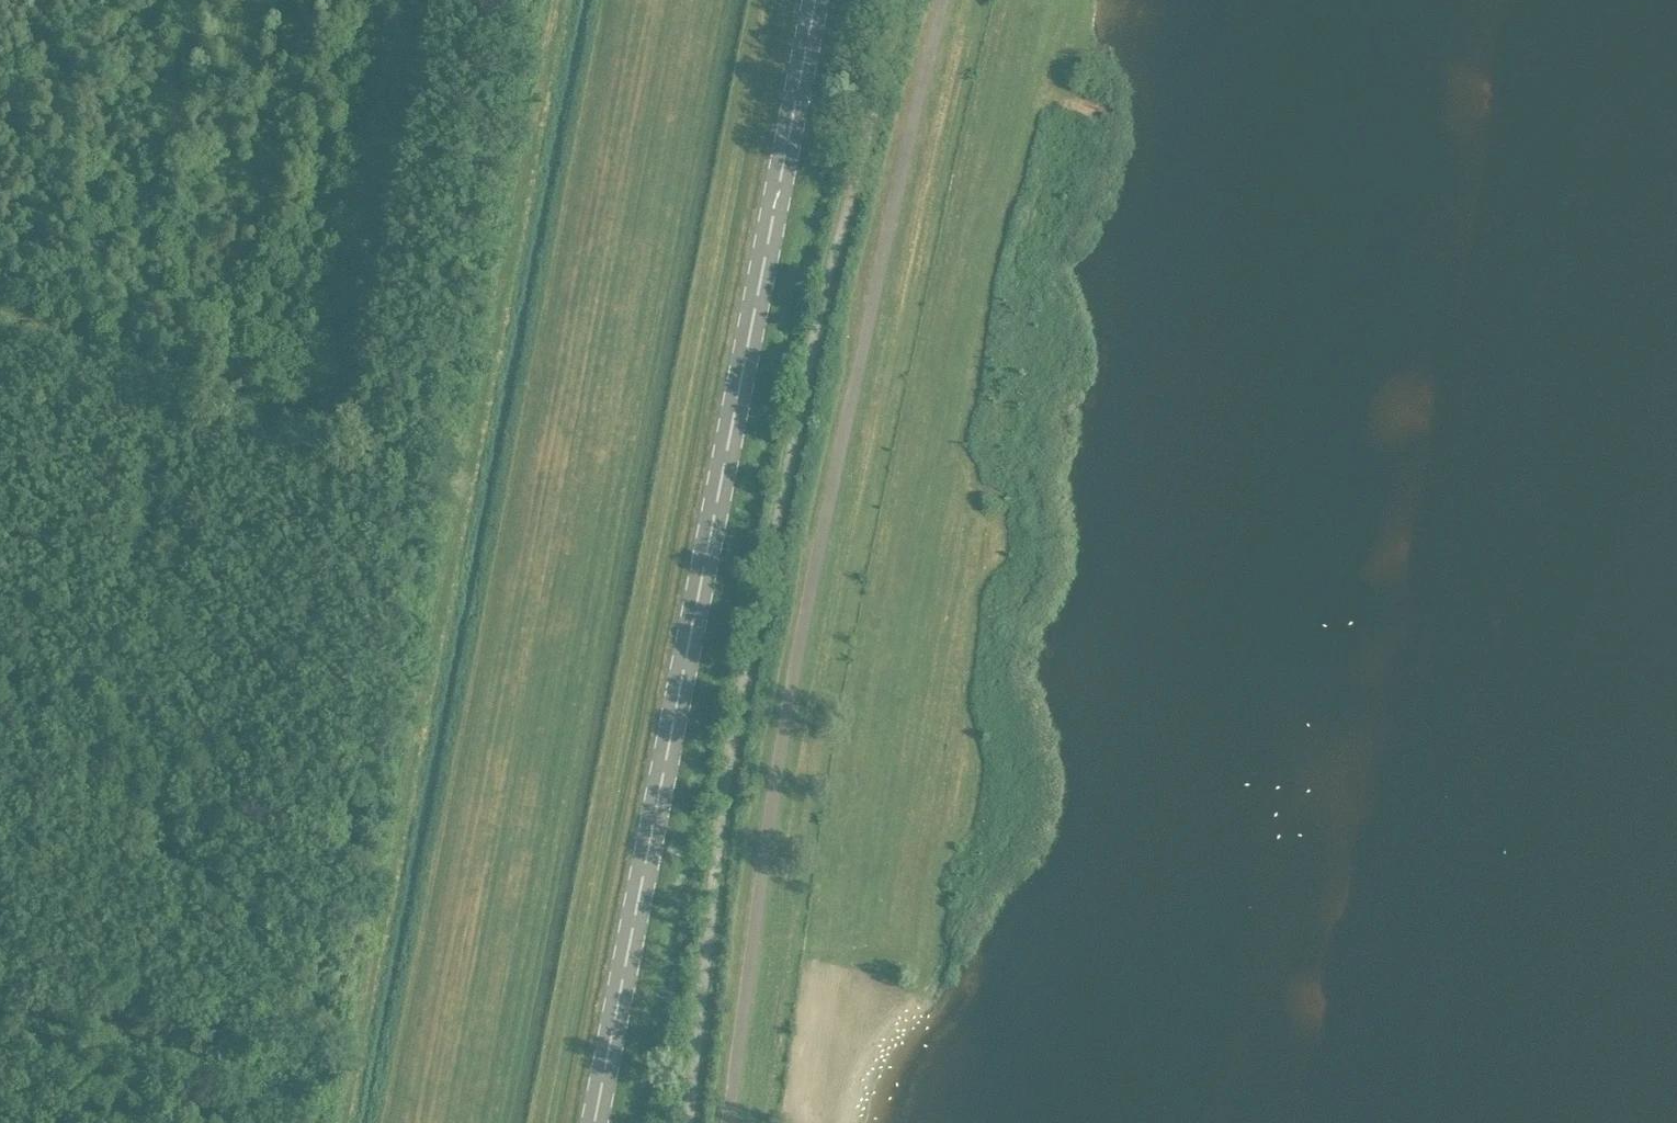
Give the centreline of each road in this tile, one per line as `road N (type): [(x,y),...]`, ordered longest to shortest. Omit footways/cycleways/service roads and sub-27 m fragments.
road 1 (track): [(335,1122),(558,0)]
road 2 (primary): [(593,1122),(816,0)]
road 3 (track): [(199,387),(0,310)]

